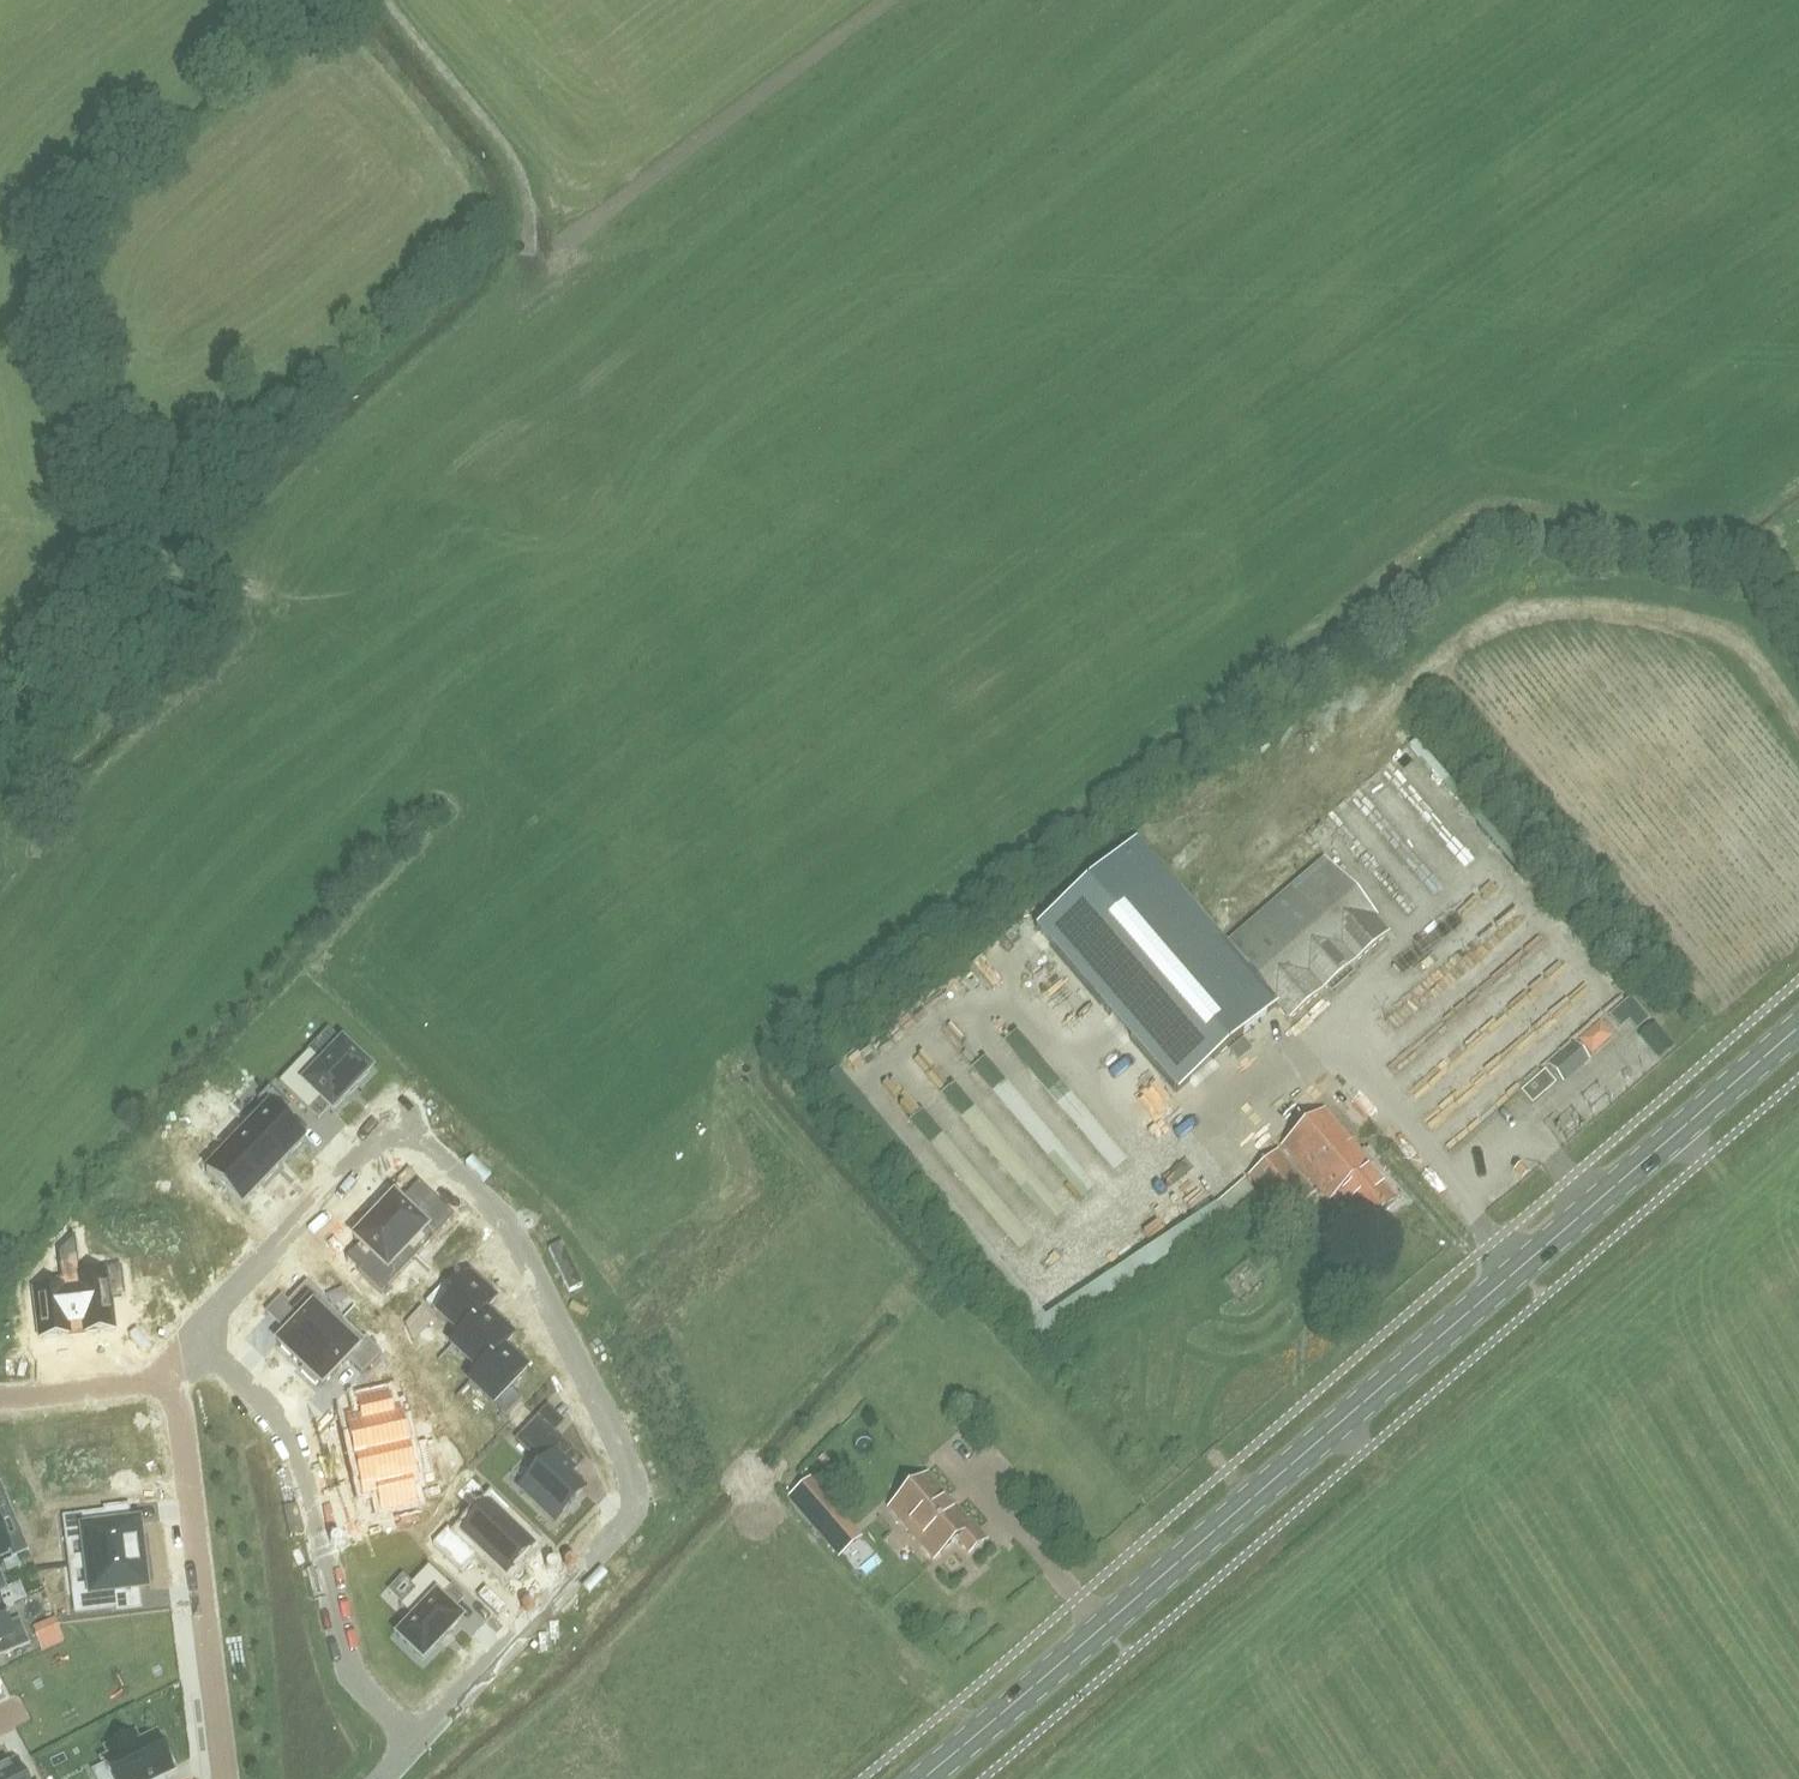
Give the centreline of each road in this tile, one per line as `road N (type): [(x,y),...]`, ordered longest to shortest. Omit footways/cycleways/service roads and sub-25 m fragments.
road 1 (primary): [(921,1778),(1798,1027)]
road 2 (residential): [(417,1739),(627,1520),(635,1499),(632,1472),(510,1223),(398,1118),(197,1338)]
road 3 (residential): [(417,1739),(348,1666),(291,1433),(197,1338)]
road 4 (residential): [(174,1376),(225,1778)]
road 5 (residential): [(0,1395),(174,1376)]

